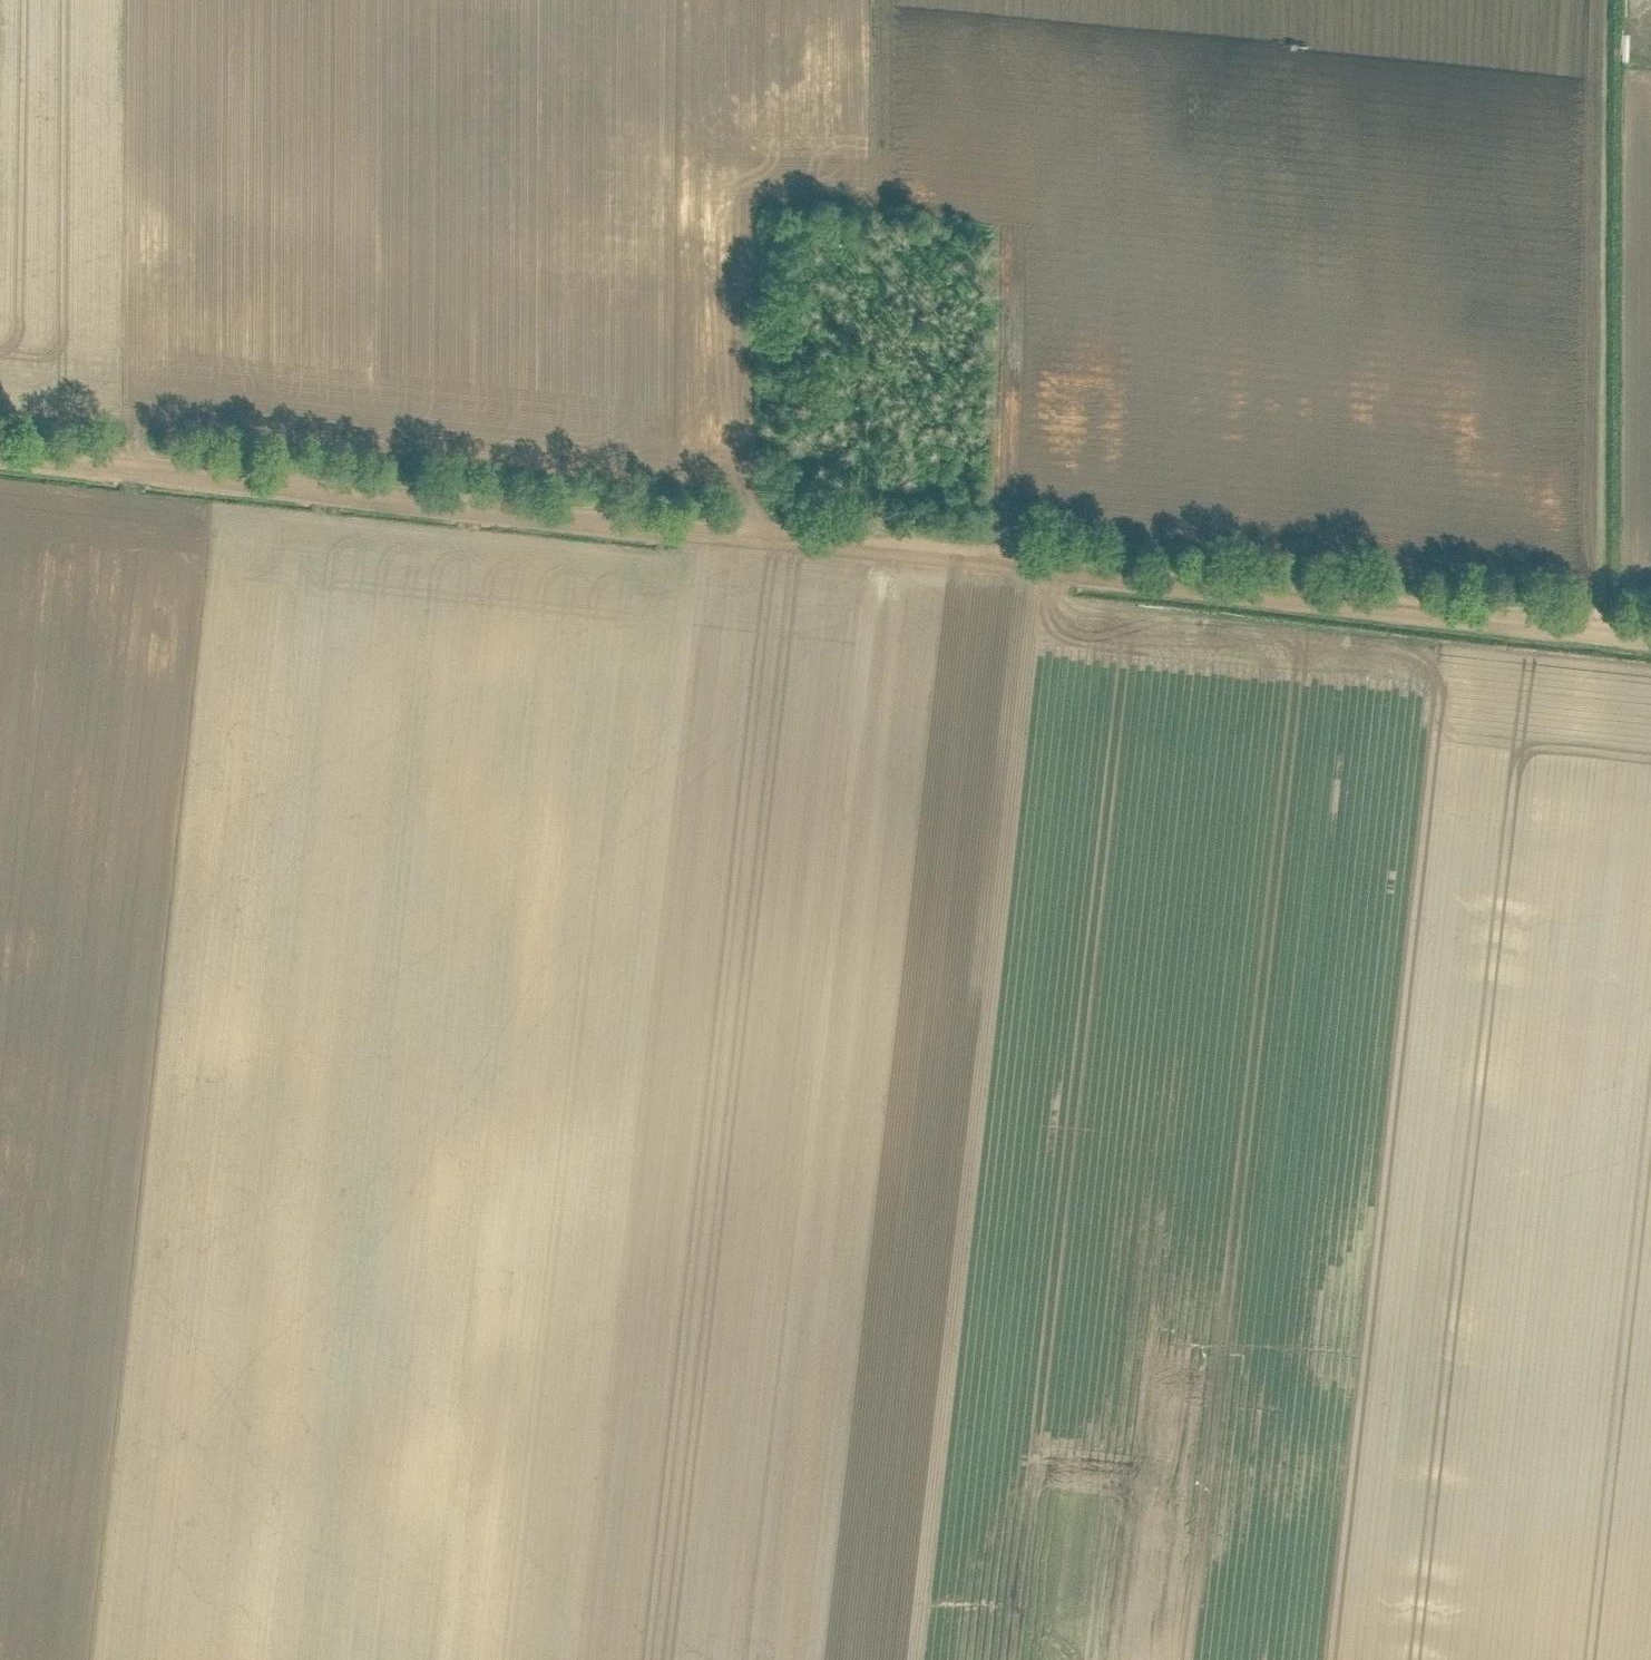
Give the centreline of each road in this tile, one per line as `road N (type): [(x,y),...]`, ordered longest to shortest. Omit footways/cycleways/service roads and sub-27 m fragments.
road 1 (track): [(0,447),(1650,634)]

